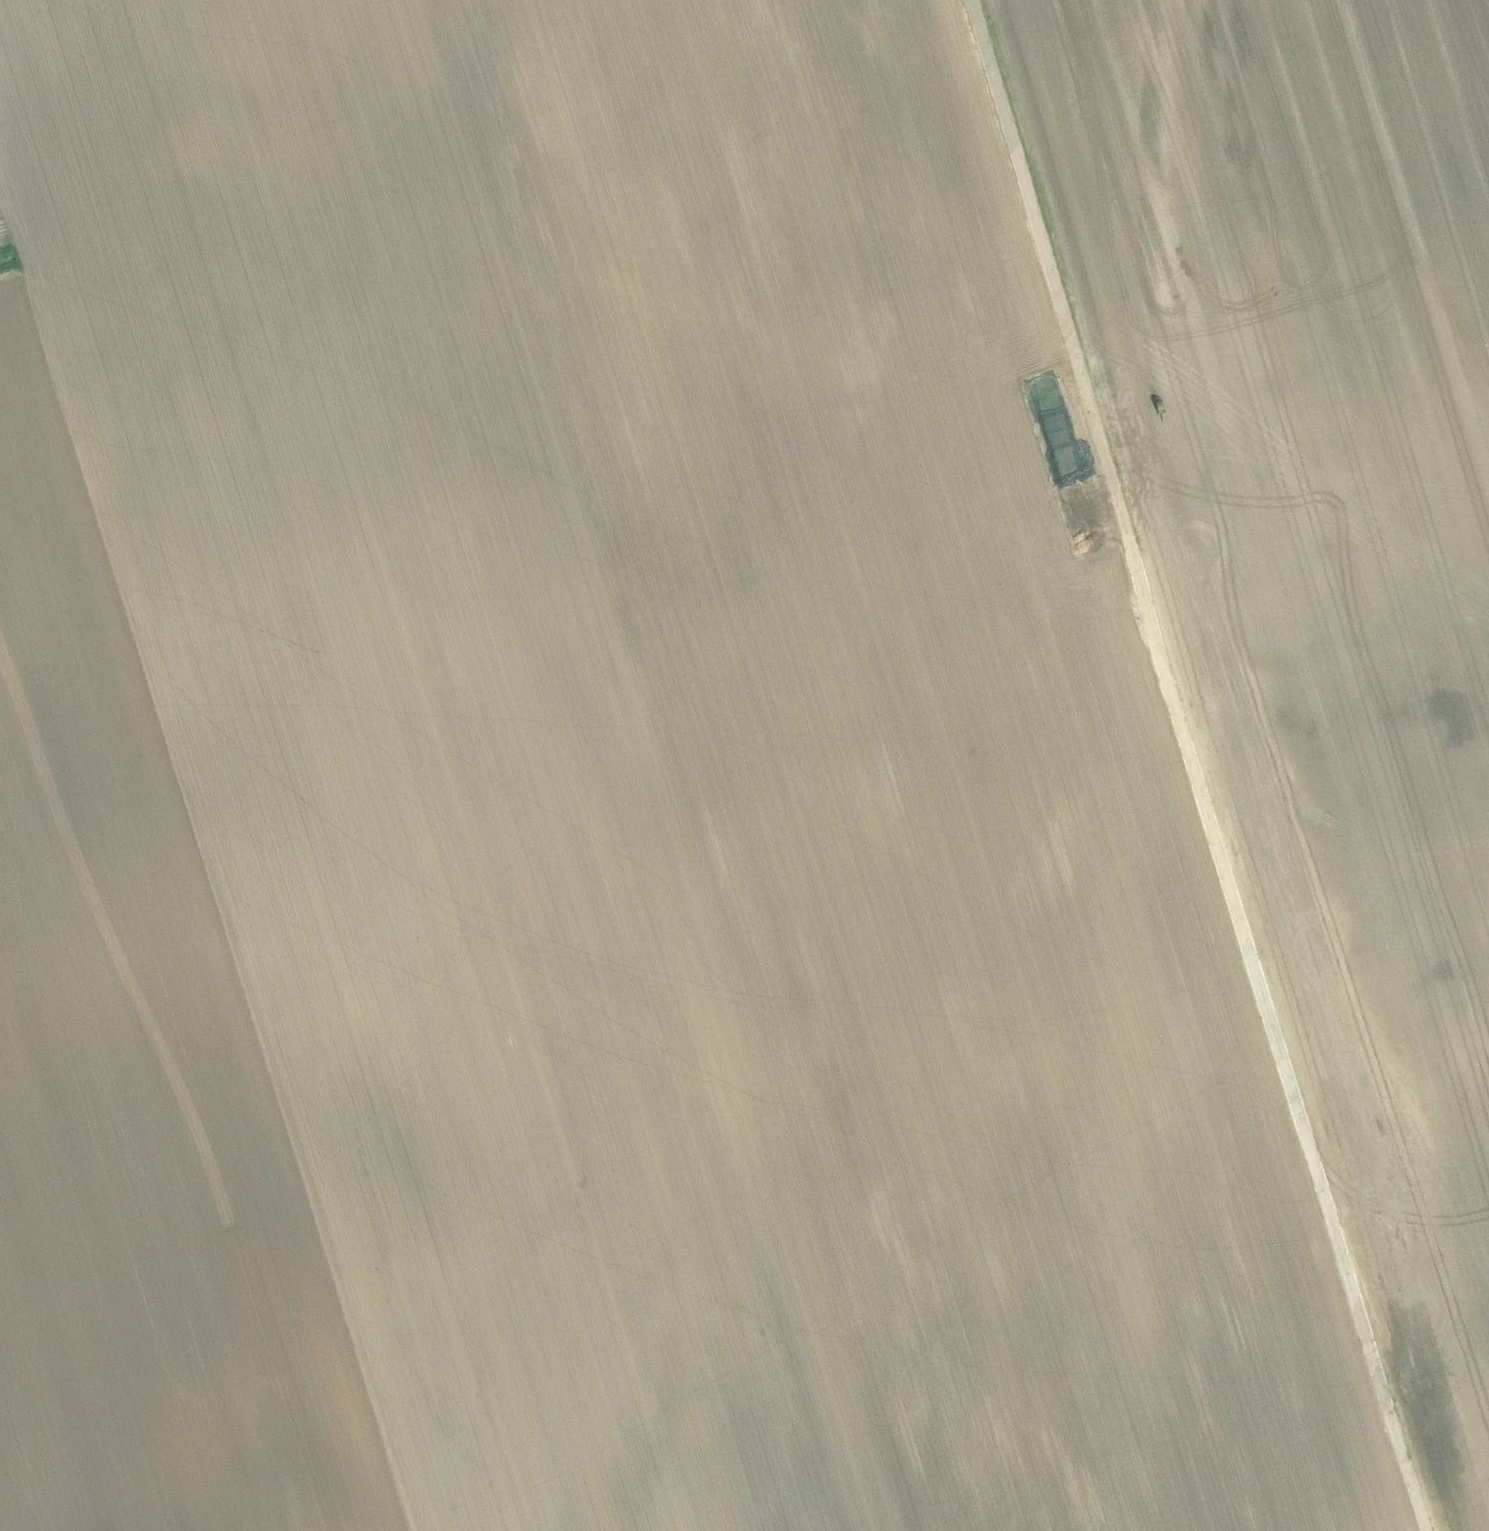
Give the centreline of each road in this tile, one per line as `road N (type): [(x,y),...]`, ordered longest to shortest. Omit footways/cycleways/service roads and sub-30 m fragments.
road 1 (track): [(1432,1530),(973,0)]

